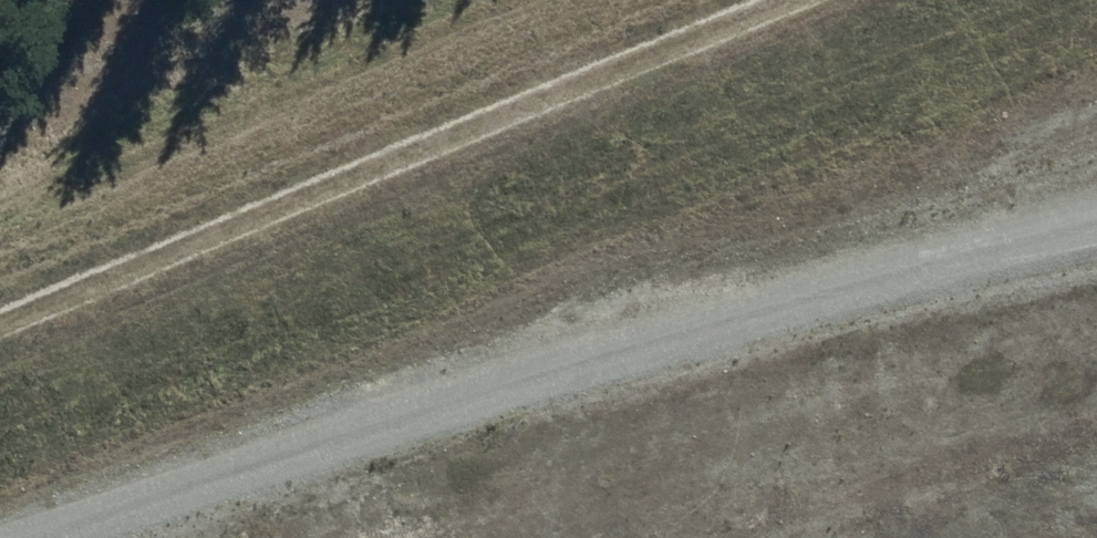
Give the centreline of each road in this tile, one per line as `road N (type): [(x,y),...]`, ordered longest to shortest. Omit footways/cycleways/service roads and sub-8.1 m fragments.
road 1 (unclassified): [(68,537),(233,475),(930,253),(1096,215)]
road 2 (track): [(794,0),(0,320)]

